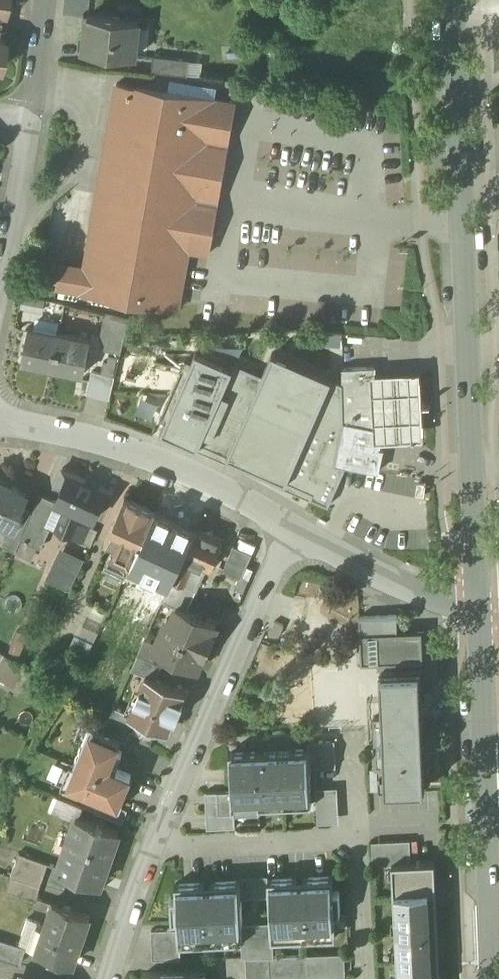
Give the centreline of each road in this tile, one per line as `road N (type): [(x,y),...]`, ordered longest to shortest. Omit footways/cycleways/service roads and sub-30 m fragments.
road 1 (tertiary): [(453,0),(479,615)]
road 2 (residential): [(152,848),(292,533)]
road 3 (residential): [(292,533),(157,463),(0,418)]
road 4 (tertiary): [(479,615),(490,896)]
road 5 (residential): [(479,615),(406,593),(292,533)]
road 6 (residential): [(152,848),(353,838)]
road 7 (residential): [(0,258),(28,118)]
road 8 (residential): [(353,838),(363,978)]
road 9 (residential): [(108,978),(152,848)]

